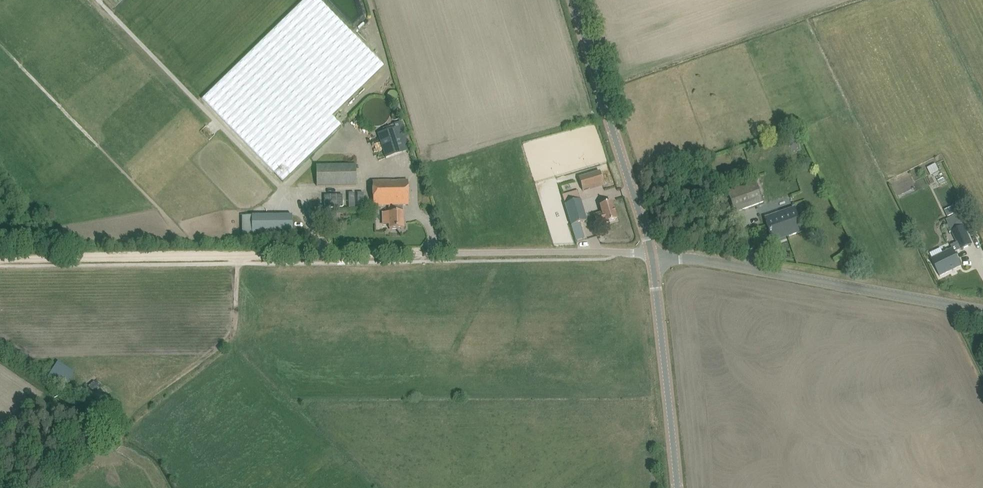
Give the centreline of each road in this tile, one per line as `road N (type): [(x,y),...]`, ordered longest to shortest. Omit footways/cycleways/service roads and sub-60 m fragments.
road 1 (track): [(0,259),(387,255)]
road 2 (tertiary): [(646,251),(982,314)]
road 3 (tertiary): [(646,251),(572,0)]
road 4 (unclassified): [(387,255),(646,251)]
road 5 (tertiary): [(674,487),(646,251)]

